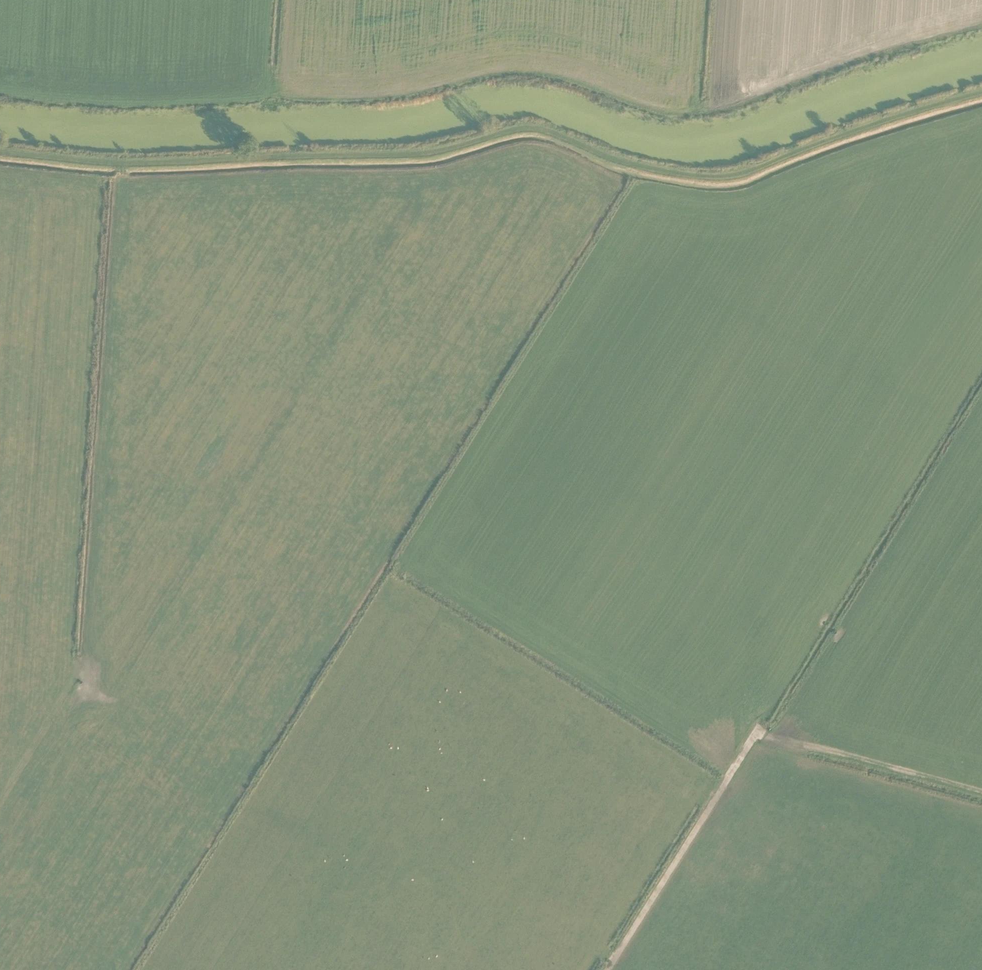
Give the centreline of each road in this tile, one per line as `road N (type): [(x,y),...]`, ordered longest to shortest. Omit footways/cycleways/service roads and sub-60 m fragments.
road 1 (track): [(0,153),(114,164),(371,159),(525,131),(635,166),(720,178),(981,94)]

